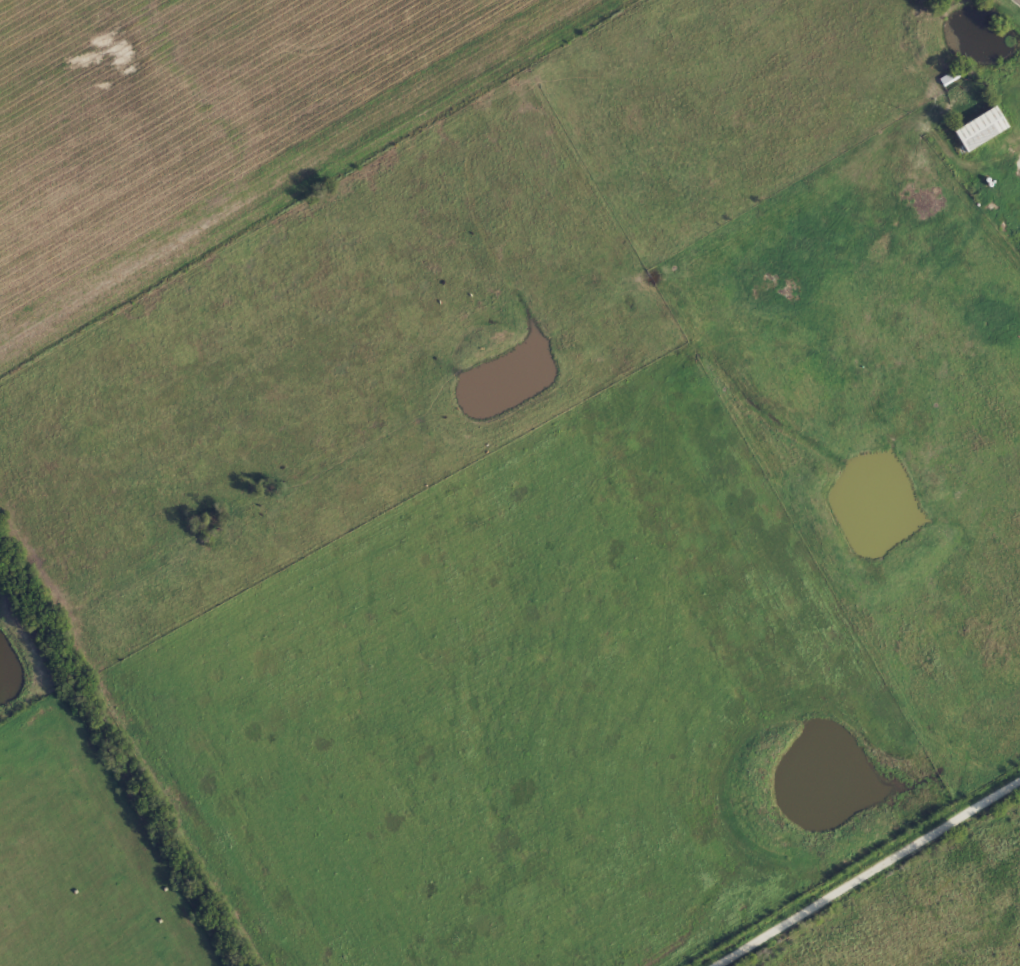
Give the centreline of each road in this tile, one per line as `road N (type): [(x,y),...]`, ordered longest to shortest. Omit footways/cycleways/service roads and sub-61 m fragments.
road 1 (residential): [(721,965),(1019,784)]

